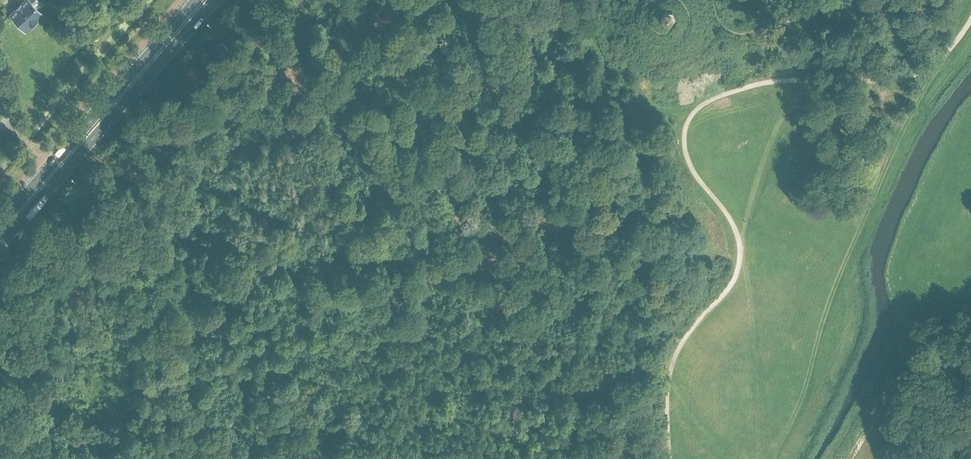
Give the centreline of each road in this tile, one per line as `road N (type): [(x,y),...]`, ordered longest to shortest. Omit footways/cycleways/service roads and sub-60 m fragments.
road 1 (track): [(970,19),(953,48),(921,74),(760,83),(693,114),(687,151),(728,216),(741,254),(732,283),(673,356),(670,458)]
road 2 (track): [(961,37),(915,112),(826,324),(810,408),(776,458)]
road 3 (primary): [(0,244),(215,0)]
road 4 (primary): [(196,0),(0,224)]

